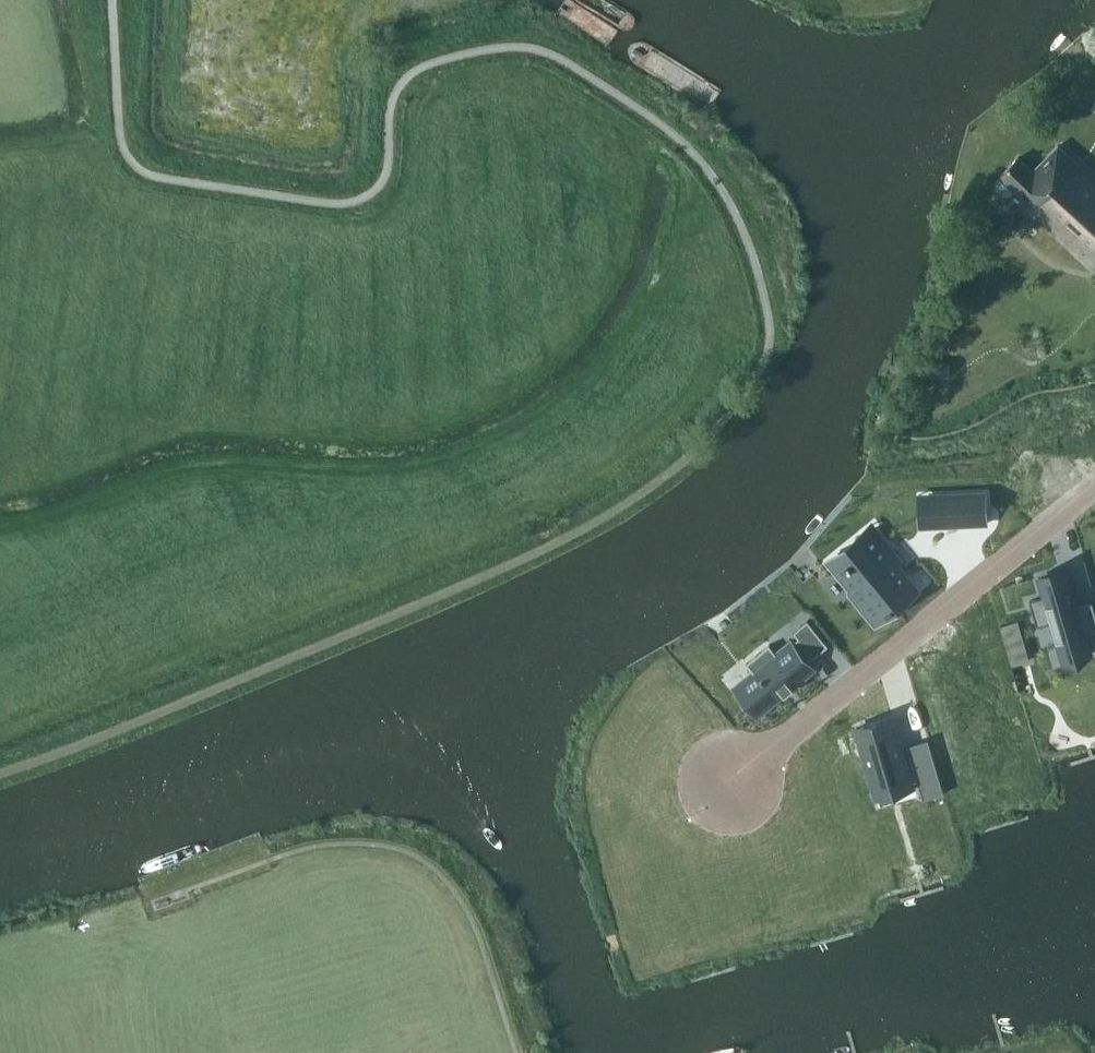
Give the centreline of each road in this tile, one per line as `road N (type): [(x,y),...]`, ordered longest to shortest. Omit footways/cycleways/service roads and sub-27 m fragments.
road 1 (residential): [(1094,483),(730,783)]

